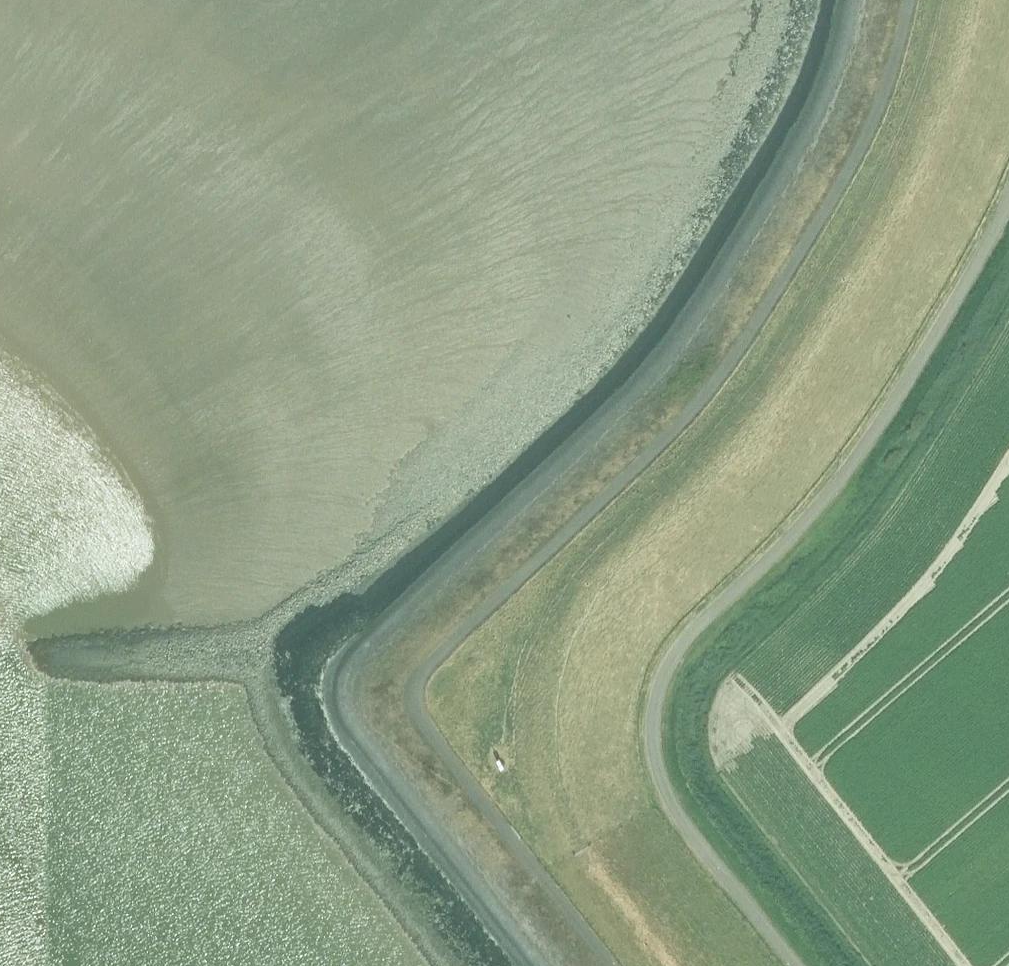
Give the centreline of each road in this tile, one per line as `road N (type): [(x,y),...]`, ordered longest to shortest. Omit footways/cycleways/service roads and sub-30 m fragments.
road 1 (unclassified): [(799,965),(669,802),(651,750),(657,710),(680,651),(784,547),(863,451),(1008,200)]

